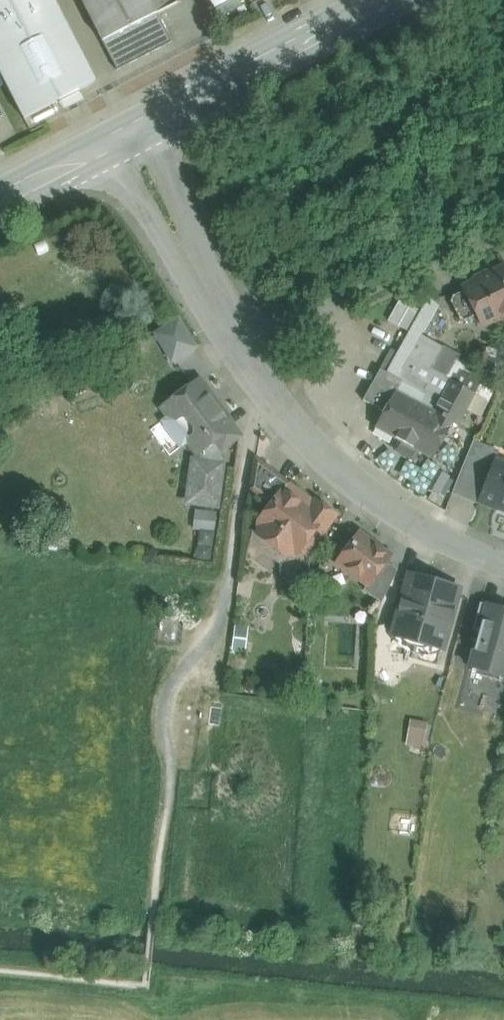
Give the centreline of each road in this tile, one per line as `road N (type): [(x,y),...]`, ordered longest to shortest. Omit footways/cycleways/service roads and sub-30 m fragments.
road 1 (residential): [(253,361),(356,487),(401,521),(503,561)]
road 2 (residential): [(253,361),(503,230)]
road 3 (unclassified): [(370,0),(126,126)]
road 4 (residential): [(126,126),(253,361)]
road 5 (unclassified): [(126,126),(0,193)]

